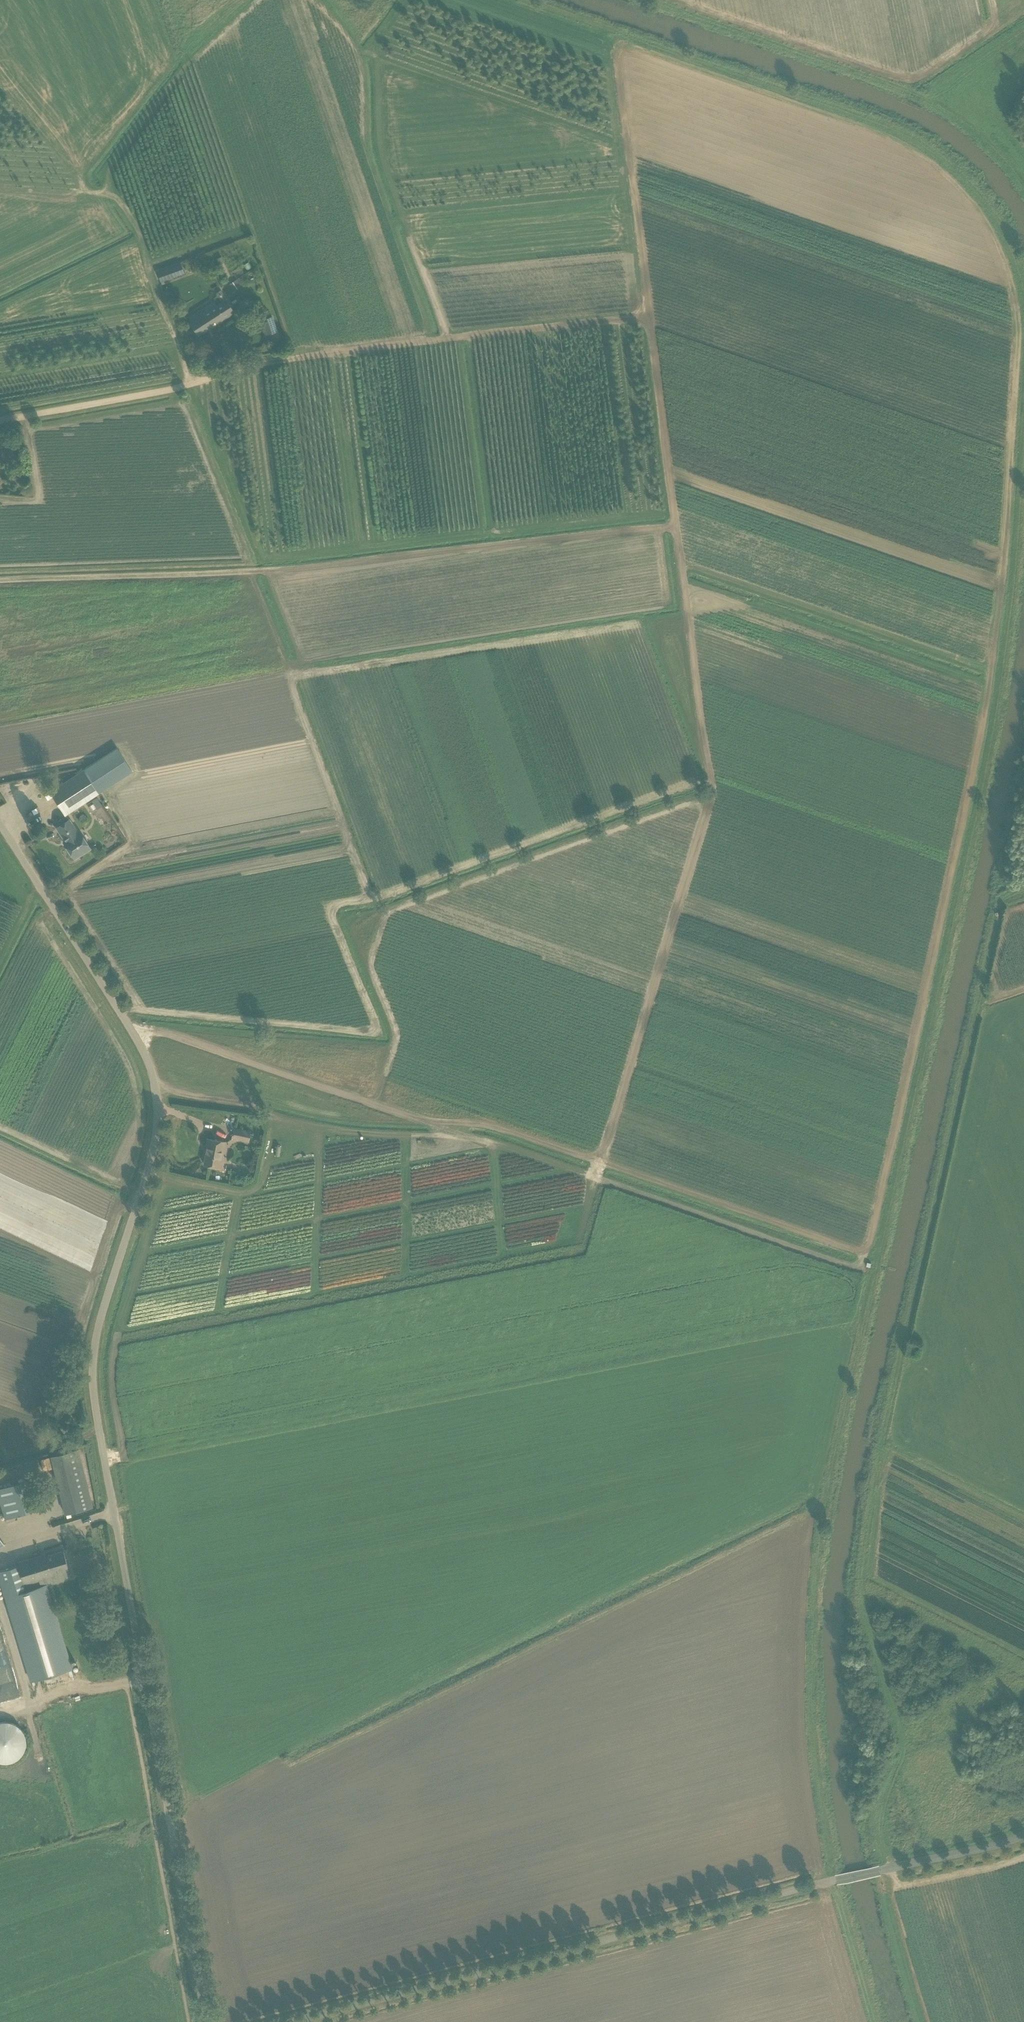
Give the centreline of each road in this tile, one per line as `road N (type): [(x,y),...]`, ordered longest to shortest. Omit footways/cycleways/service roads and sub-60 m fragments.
road 1 (unclassified): [(206,2021),(89,1375),(156,1111),(146,1063),(129,1030),(0,826)]
road 2 (unclassified): [(293,2021),(1023,1834)]
road 3 (track): [(624,321),(215,364),(178,391),(0,421)]

